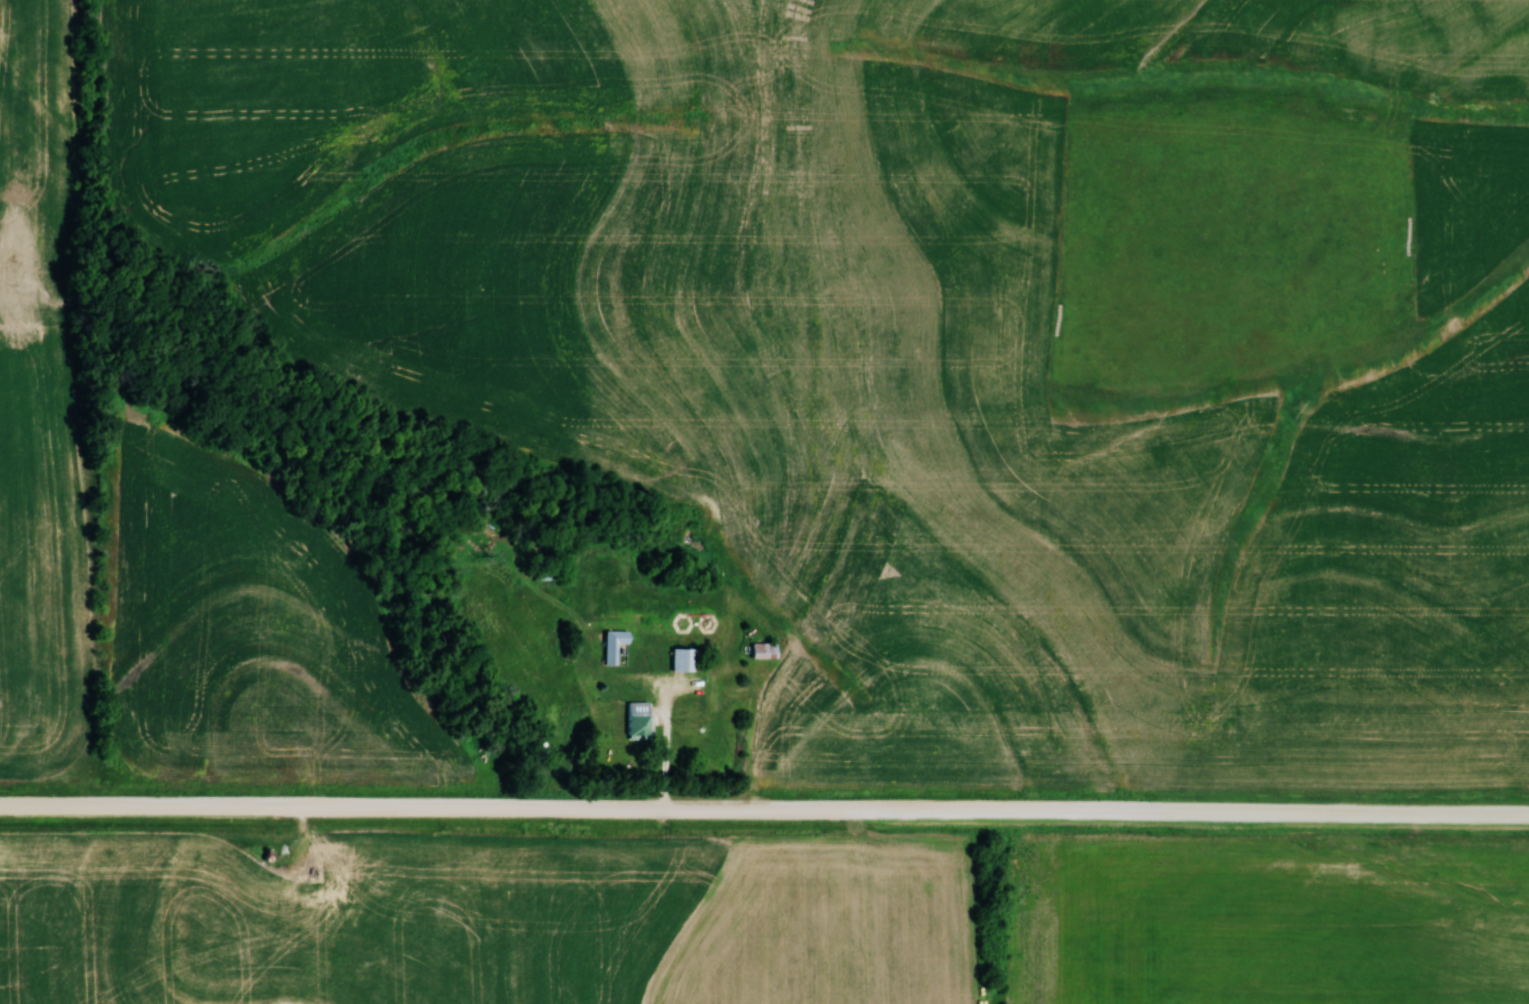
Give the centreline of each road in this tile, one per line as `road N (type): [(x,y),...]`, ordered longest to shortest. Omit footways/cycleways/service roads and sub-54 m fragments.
road 1 (residential): [(1528,800),(0,788)]

